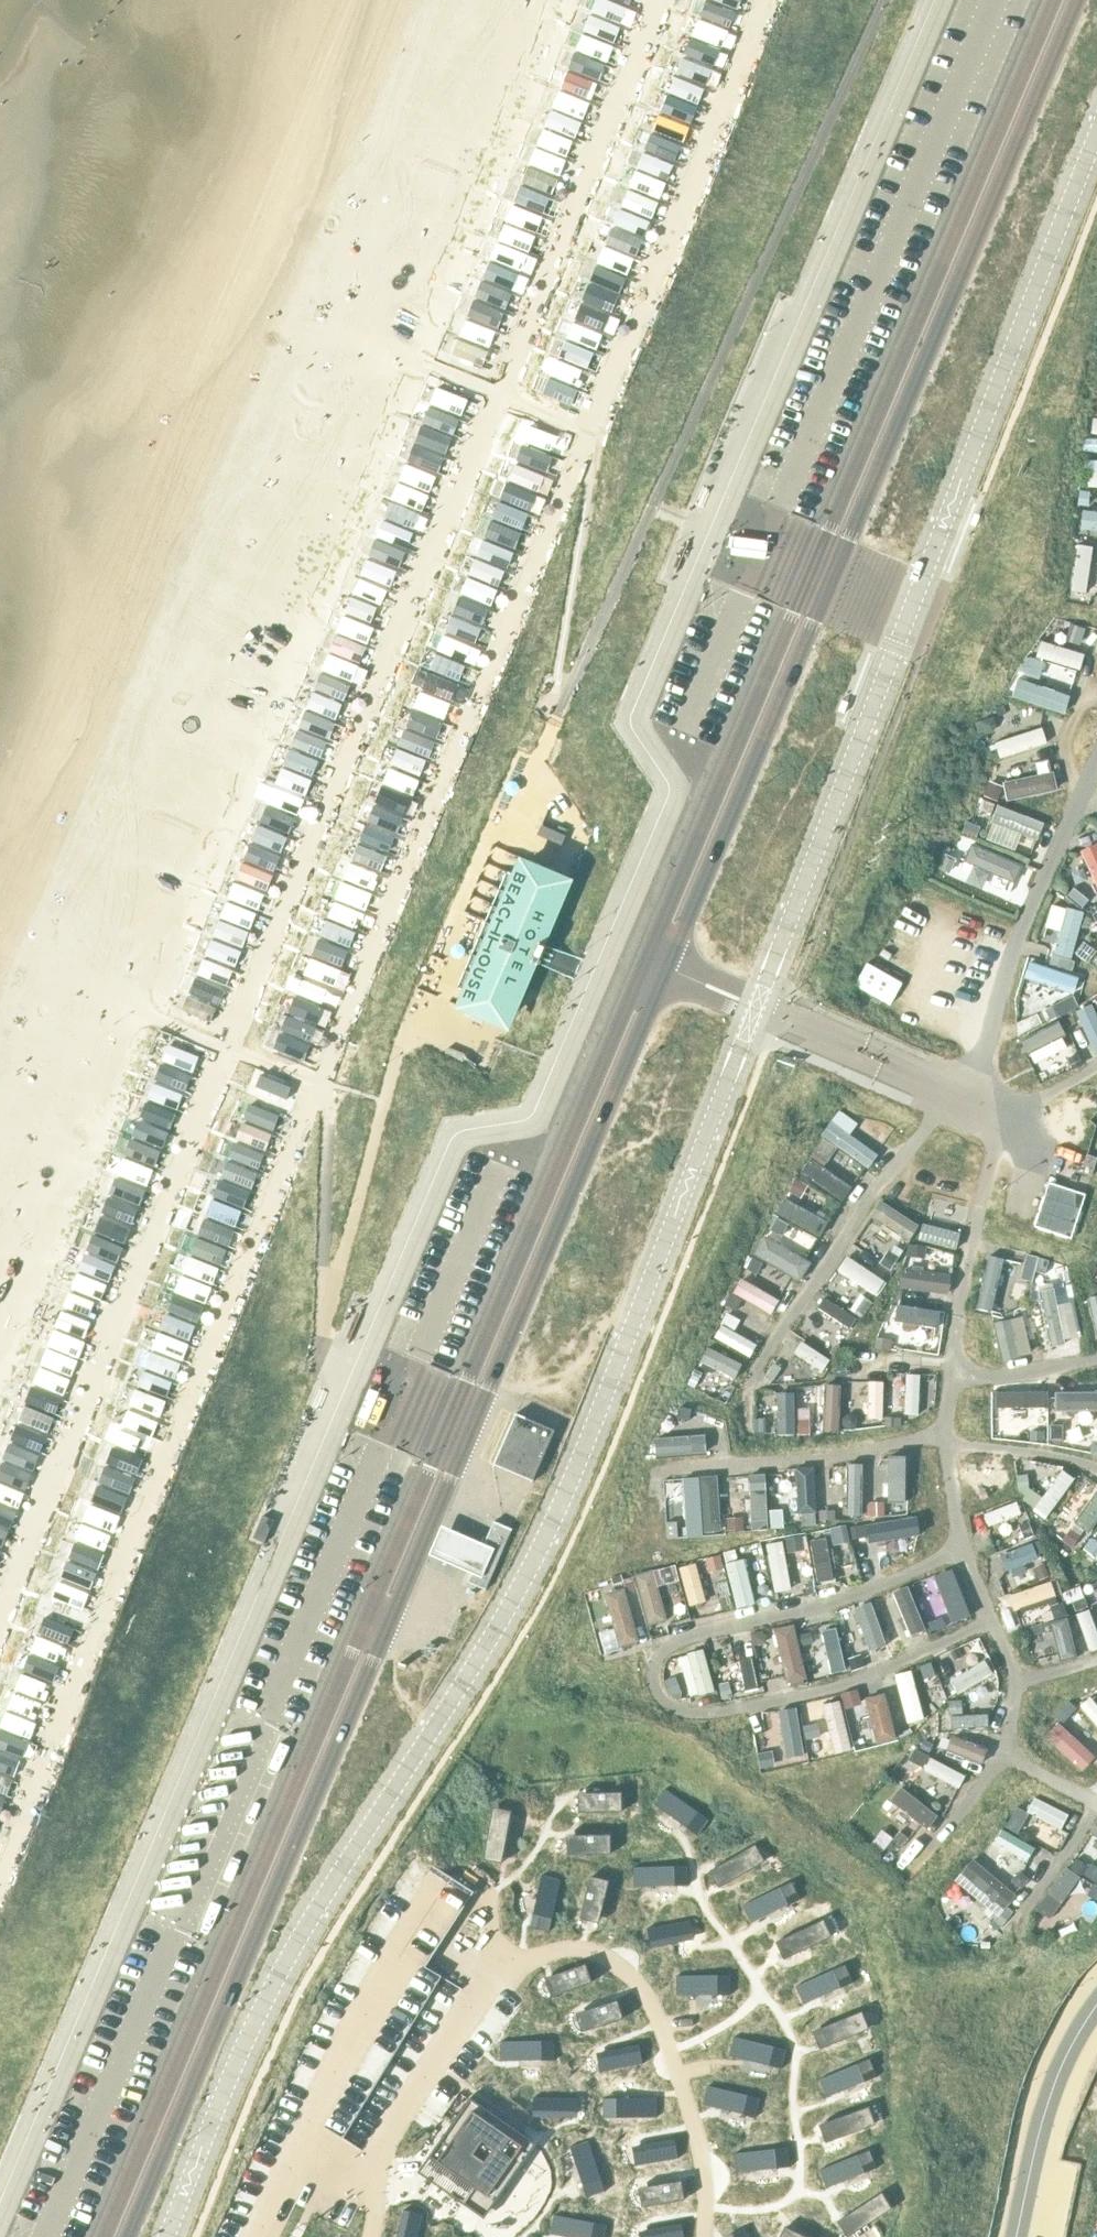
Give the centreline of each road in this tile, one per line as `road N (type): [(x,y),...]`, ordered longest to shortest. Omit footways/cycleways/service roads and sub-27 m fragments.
road 1 (primary): [(1052,0),(104,2236)]
road 2 (primary): [(131,2236),(1078,0)]

